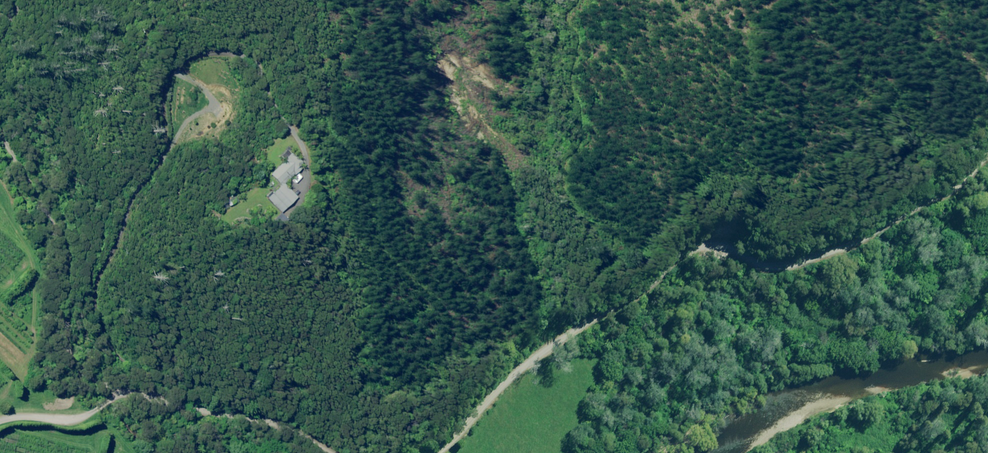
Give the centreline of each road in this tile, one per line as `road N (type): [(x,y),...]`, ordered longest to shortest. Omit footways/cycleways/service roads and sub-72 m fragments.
road 1 (track): [(779,264),(725,248),(660,279),(573,329),(440,452)]
road 2 (track): [(138,396),(84,321),(25,173),(0,134)]
road 3 (unclassified): [(987,152),(877,229),(779,264)]
road 4 (track): [(322,452),(286,432),(138,396)]
road 5 (track): [(138,396),(46,404),(0,427)]

